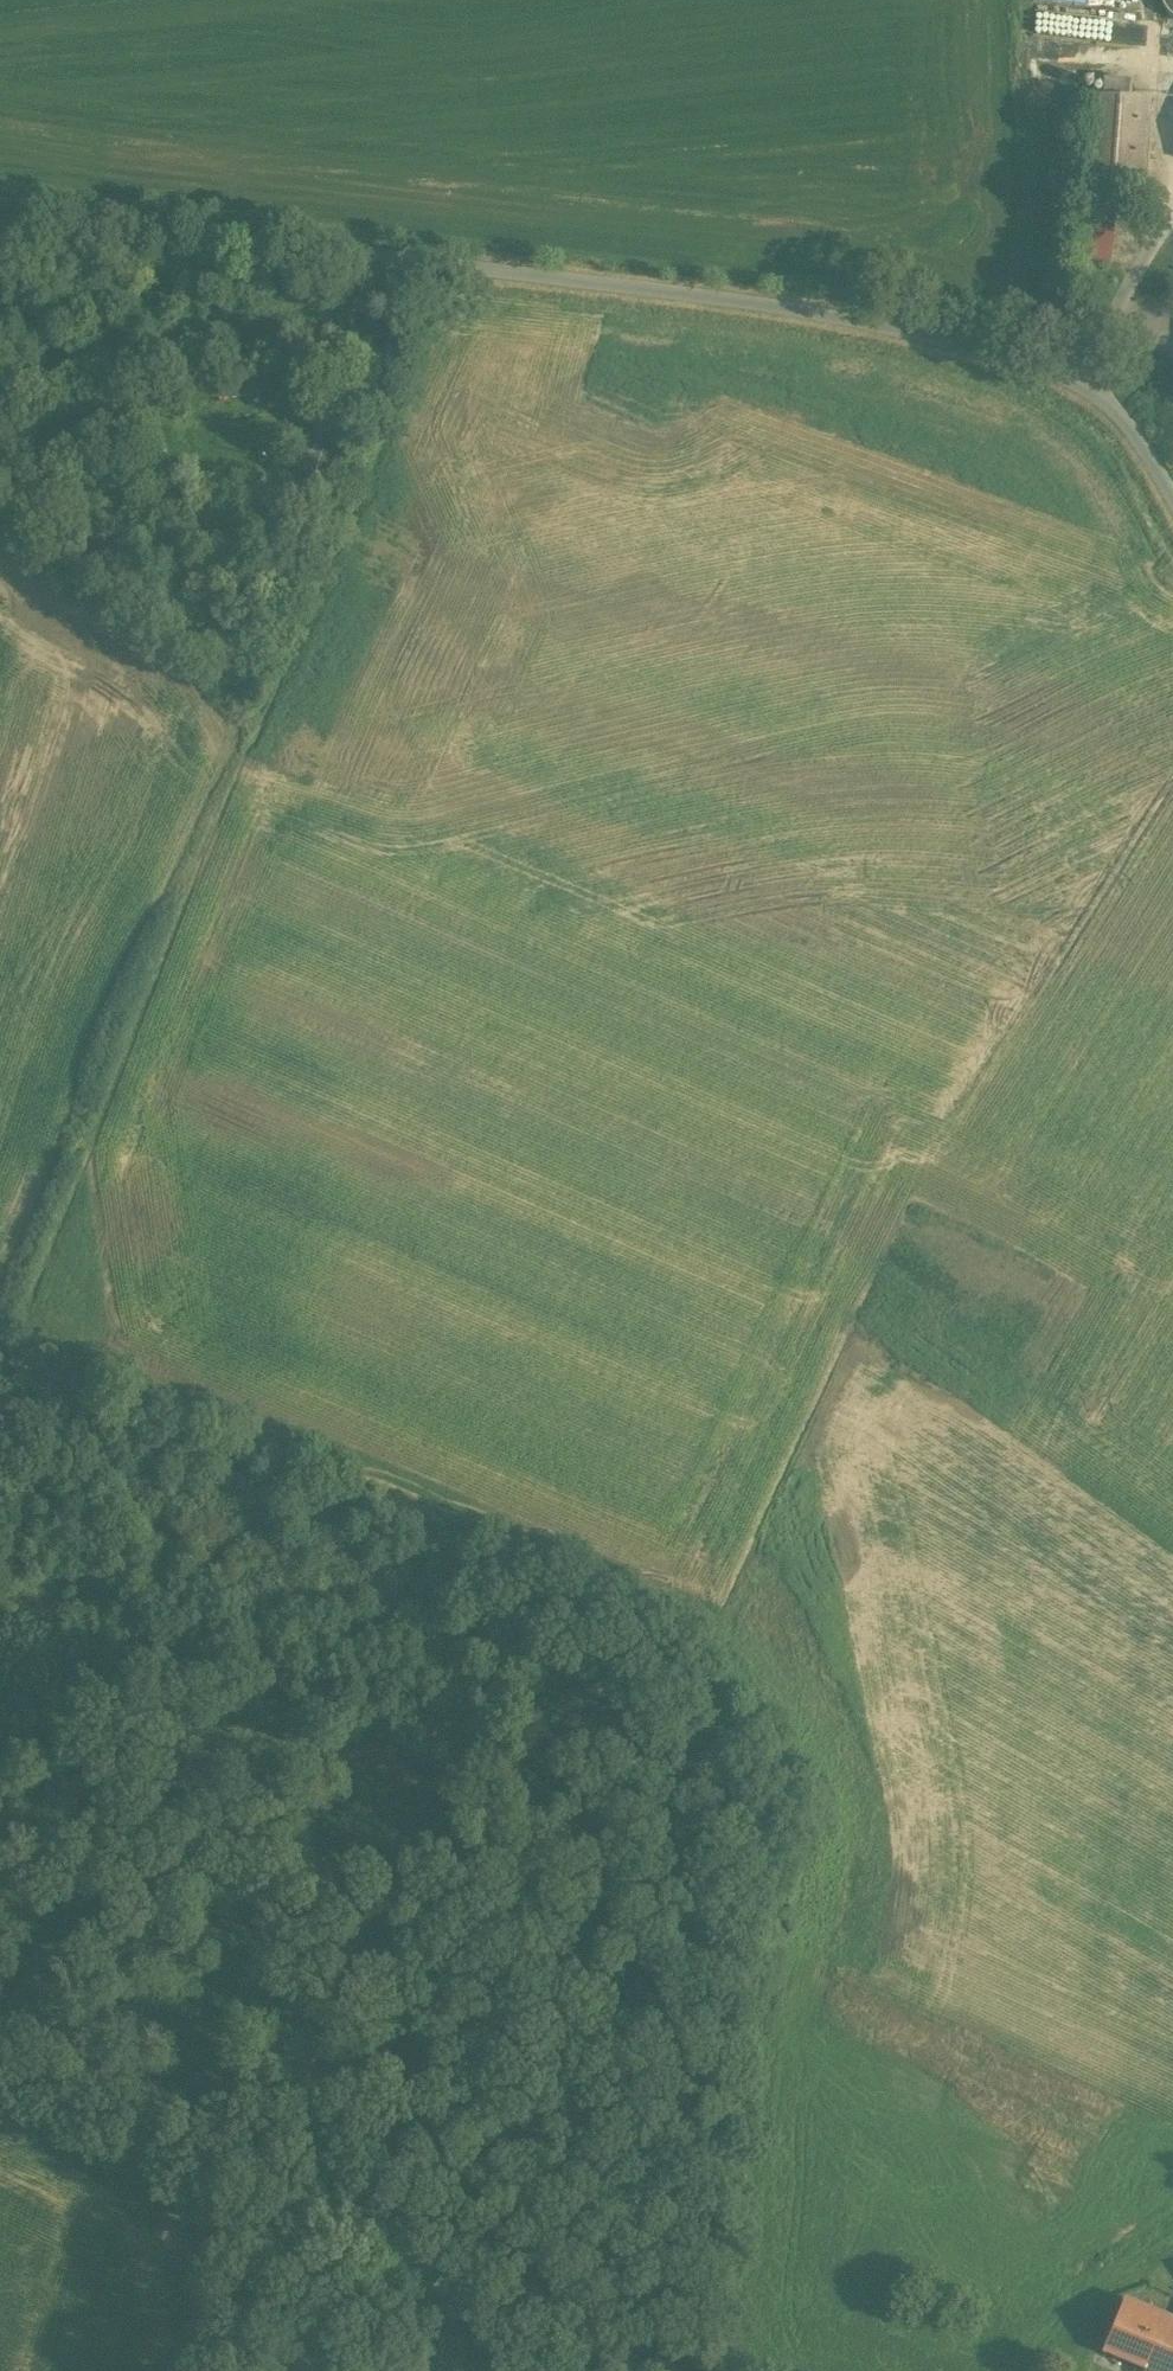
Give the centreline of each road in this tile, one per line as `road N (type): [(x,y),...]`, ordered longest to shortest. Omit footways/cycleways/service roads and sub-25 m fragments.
road 1 (unclassified): [(0,180),(839,311),(1002,349),(1085,381),(1131,419),(1172,493)]

